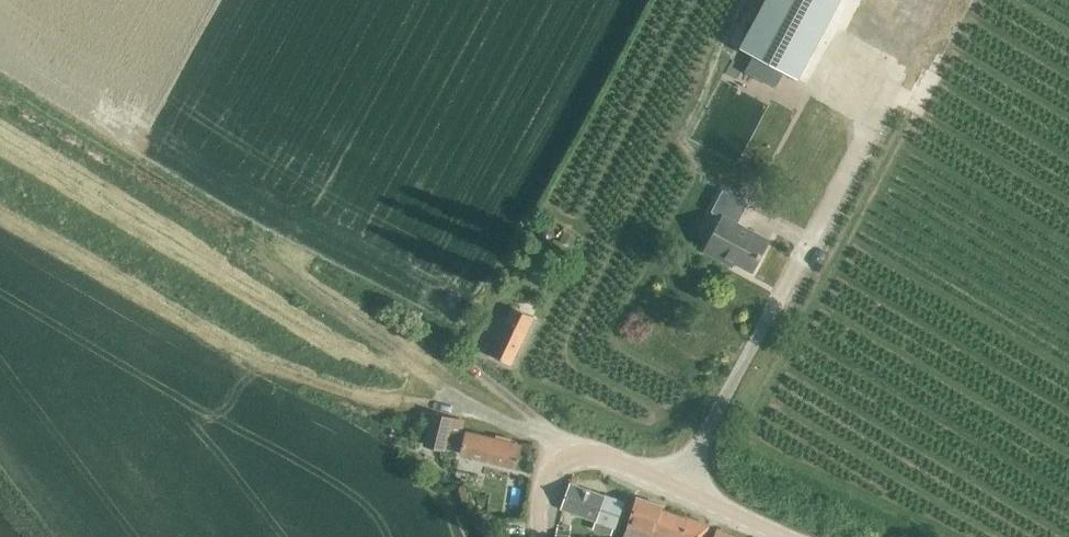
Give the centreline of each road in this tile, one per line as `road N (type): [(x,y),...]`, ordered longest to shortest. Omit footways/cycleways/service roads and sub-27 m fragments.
road 1 (tertiary): [(791,536),(684,488),(572,450)]
road 2 (residential): [(572,450),(449,394)]

